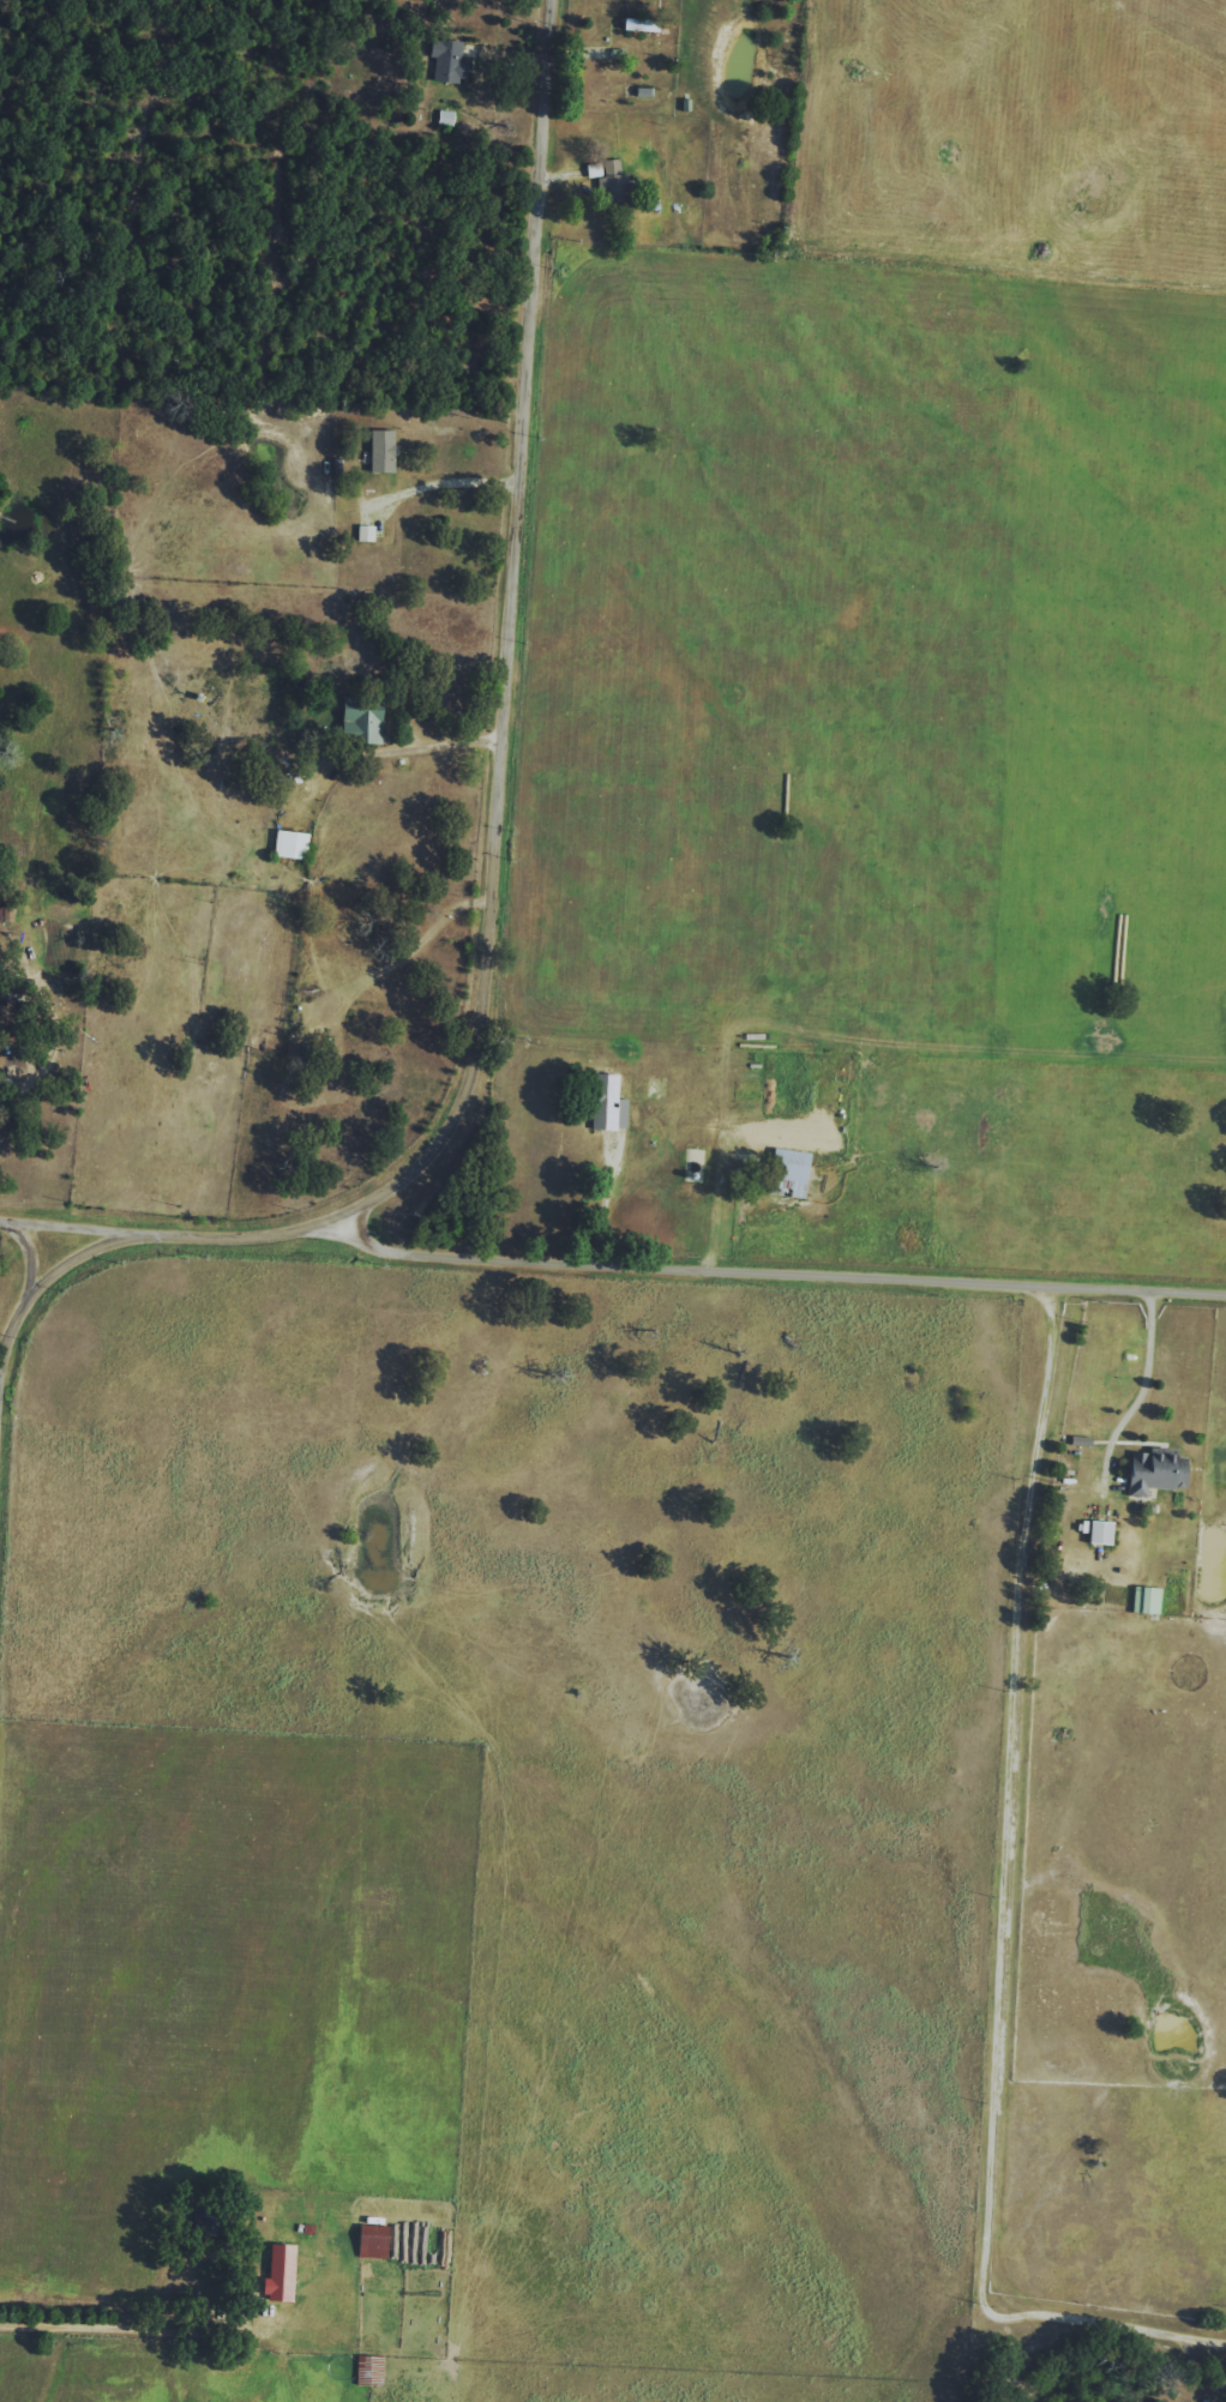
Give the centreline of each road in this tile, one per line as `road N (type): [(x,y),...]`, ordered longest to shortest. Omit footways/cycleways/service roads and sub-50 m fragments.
road 1 (residential): [(0,1563),(5,1491),(47,1346),(96,1254),(391,1205),(409,1157),(476,1115),(518,884),(561,0)]
road 2 (residential): [(391,1205),(433,1248),(542,1266),(1225,1288)]

